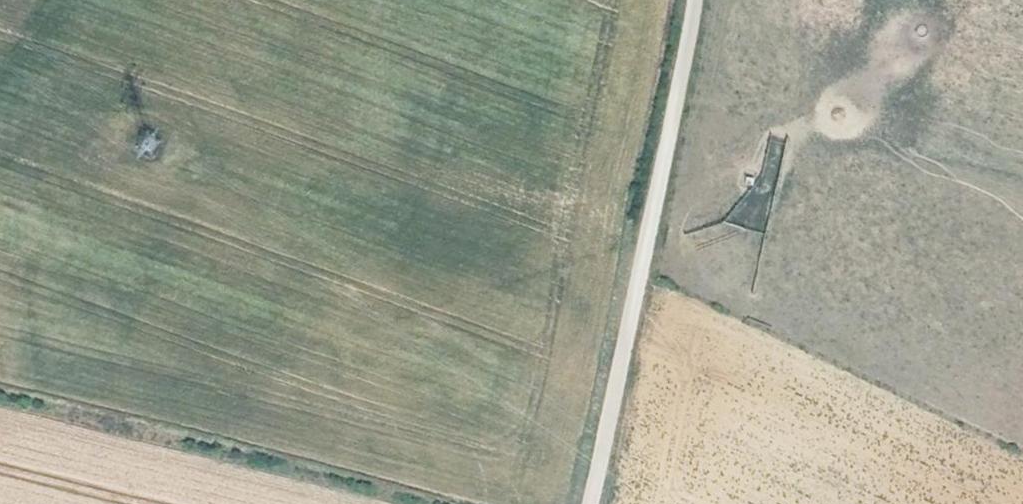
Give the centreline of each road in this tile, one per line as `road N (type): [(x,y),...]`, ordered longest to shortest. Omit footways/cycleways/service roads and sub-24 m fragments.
road 1 (track): [(589,503),(693,0)]

